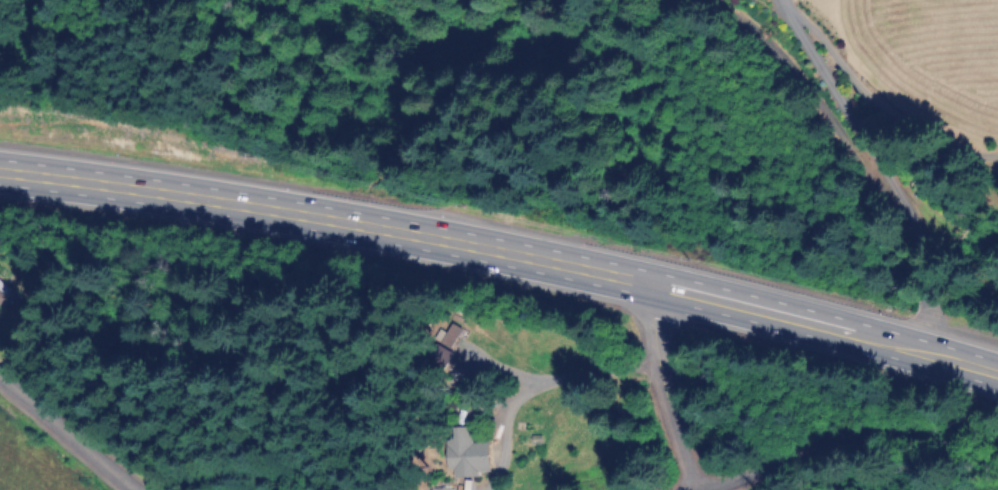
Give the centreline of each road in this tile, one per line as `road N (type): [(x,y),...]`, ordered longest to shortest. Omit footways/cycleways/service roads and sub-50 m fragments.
road 1 (trunk): [(997,370),(591,267),(260,207),(0,172)]
road 2 (residential): [(657,284),(644,315),(680,473),(676,489)]
road 3 (residential): [(146,489),(0,377)]

